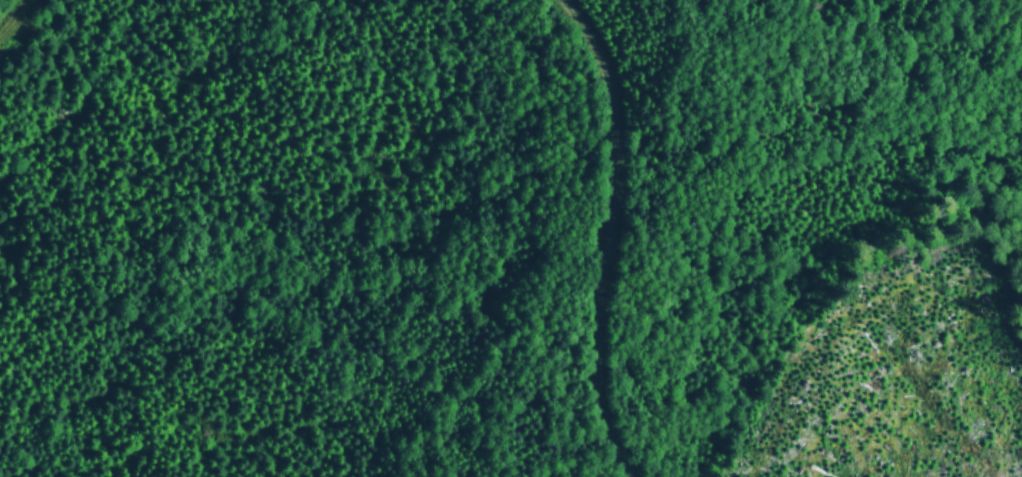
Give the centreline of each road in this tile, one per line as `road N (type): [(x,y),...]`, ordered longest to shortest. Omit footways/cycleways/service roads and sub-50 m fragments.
road 1 (track): [(636,476),(620,460),(599,388),(619,94),(609,60),(569,0)]

